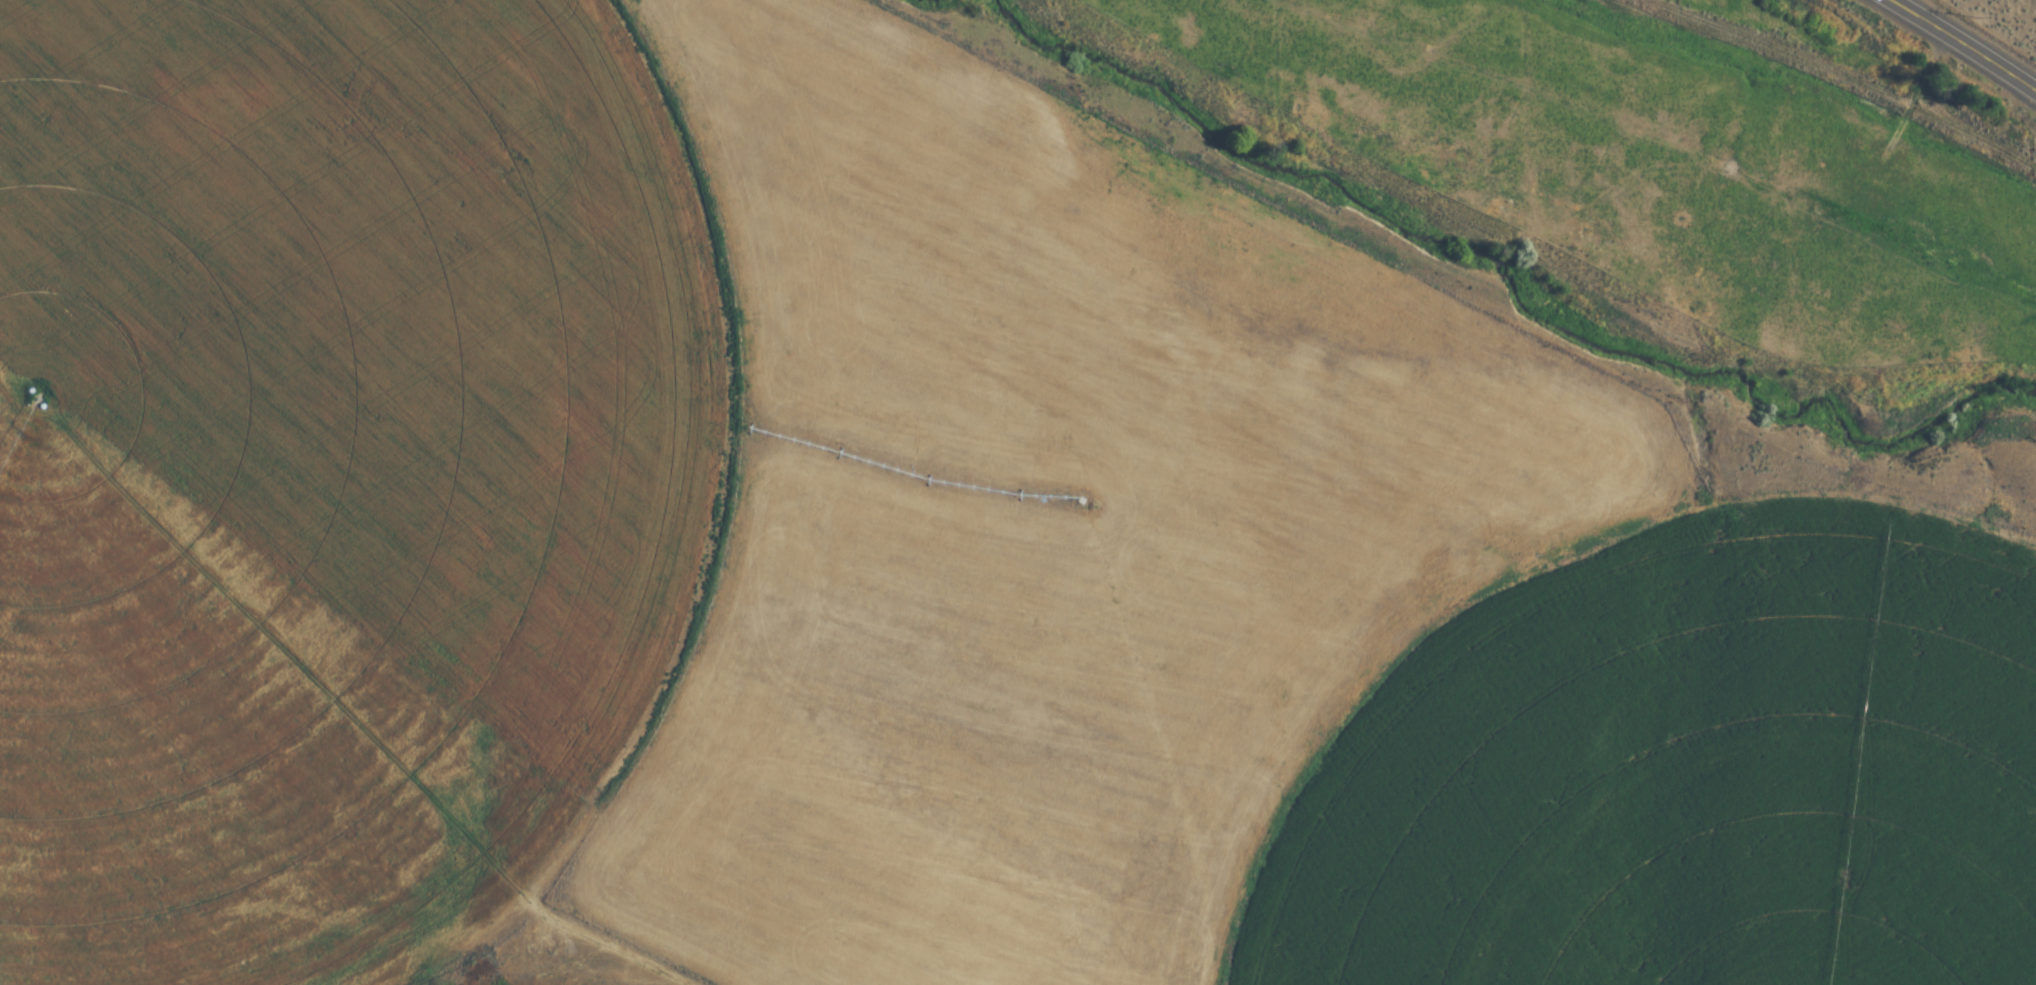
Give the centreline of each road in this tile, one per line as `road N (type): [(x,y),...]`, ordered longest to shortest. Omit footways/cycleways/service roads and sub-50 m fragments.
road 1 (secondary): [(2035,85),(1891,0)]

